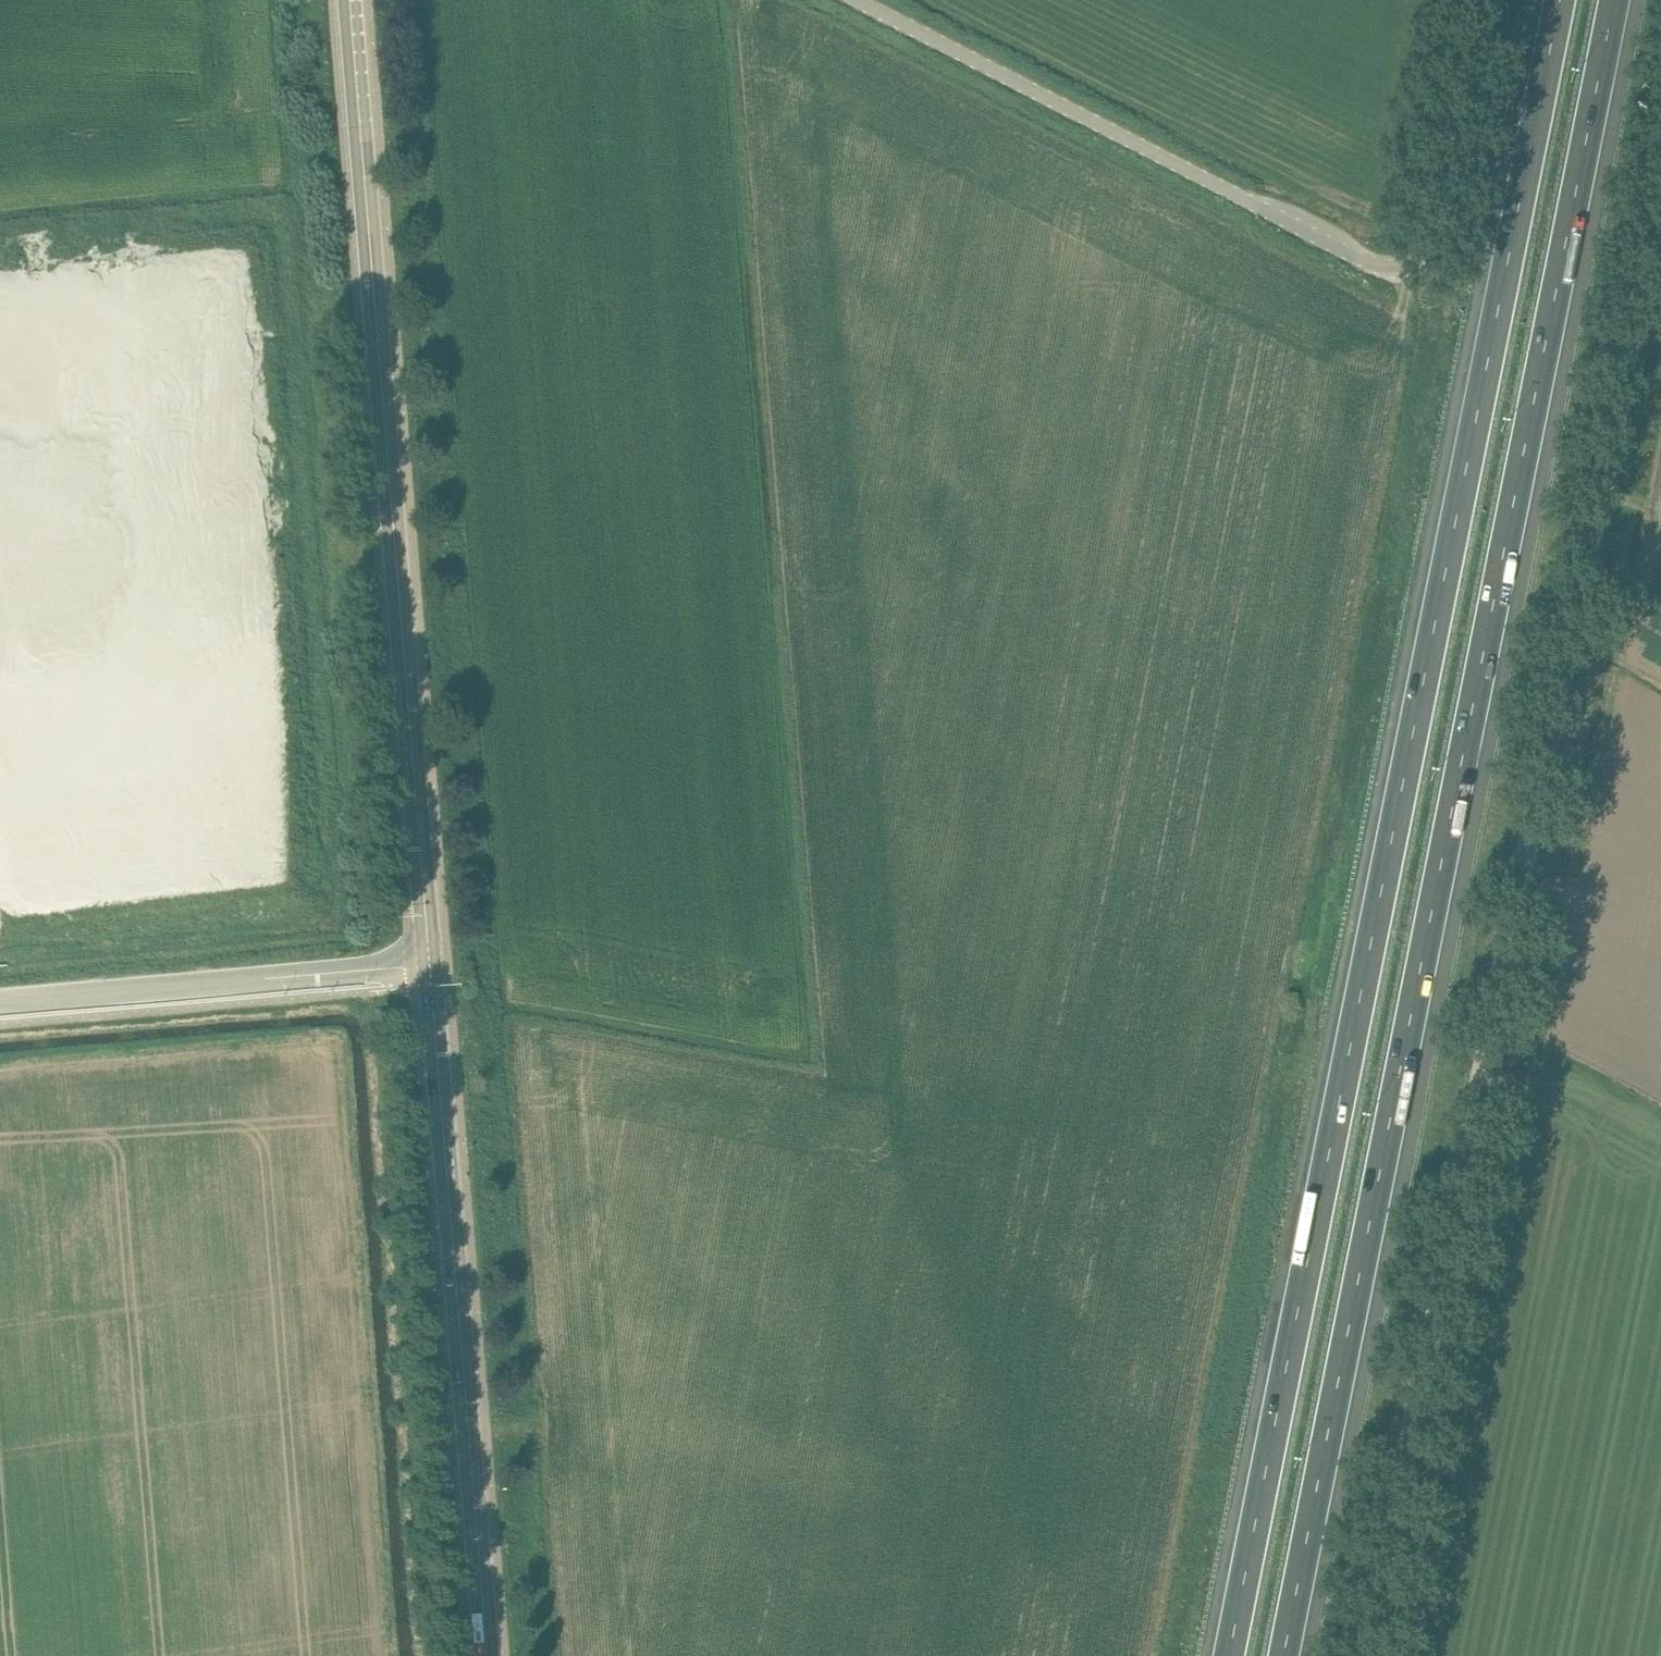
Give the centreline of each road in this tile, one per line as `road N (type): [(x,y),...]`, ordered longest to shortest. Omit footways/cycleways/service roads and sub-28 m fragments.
road 1 (motorway): [(1558,0),(1231,1655)]
road 2 (motorway): [(1291,1655),(1611,0)]
road 3 (unclassified): [(1660,251),(1375,1655)]
road 4 (tertiary): [(429,965),(349,0)]
road 5 (unclassified): [(847,0),(1391,268),(1418,256),(1429,234),(1471,0)]
road 6 (tertiary): [(487,1655),(429,965)]
road 7 (unclassified): [(0,1002),(429,965)]

